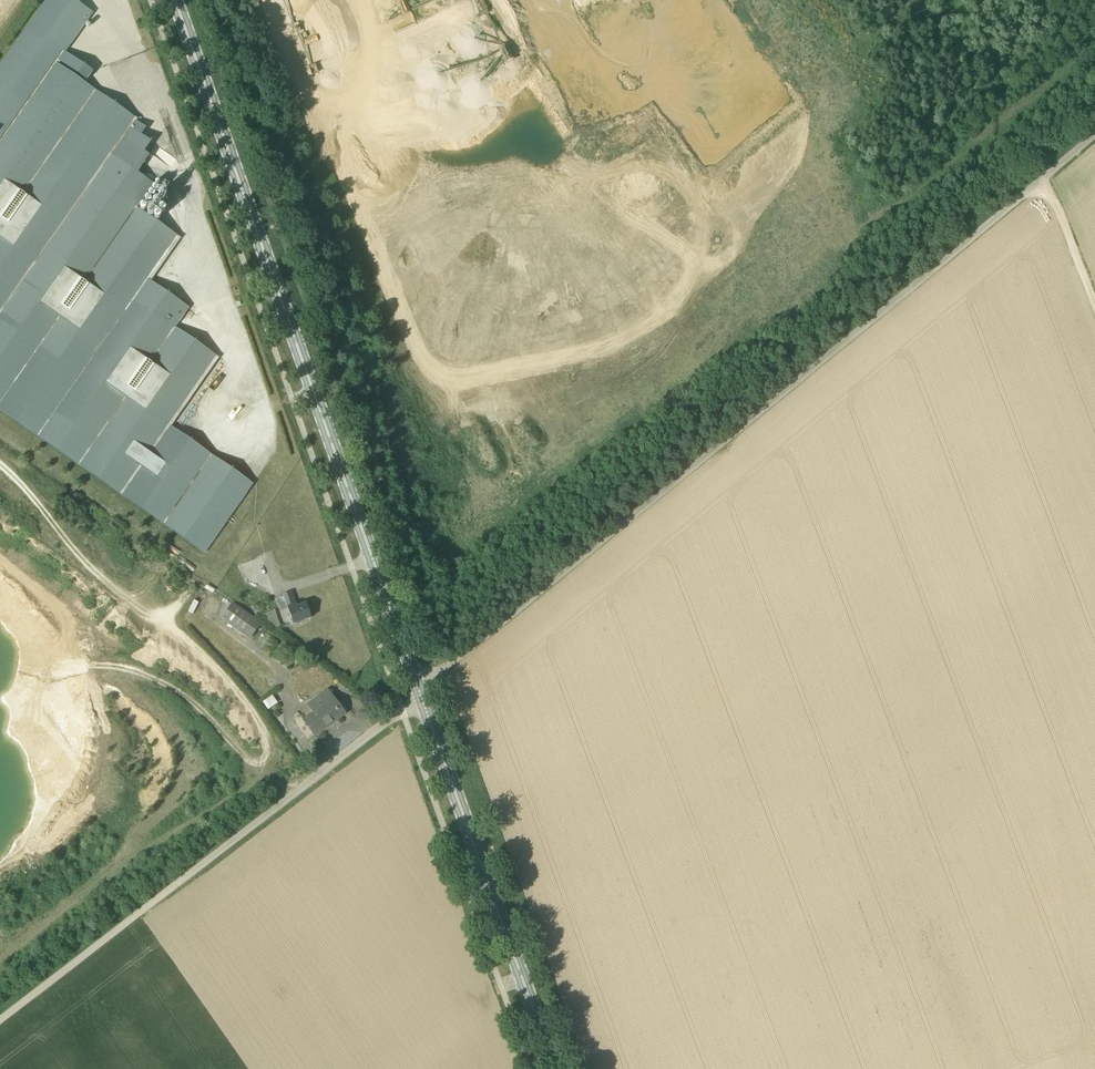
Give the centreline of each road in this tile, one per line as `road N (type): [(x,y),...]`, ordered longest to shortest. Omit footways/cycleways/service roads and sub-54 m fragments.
road 1 (unclassified): [(419,690),(916,272),(1094,134)]
road 2 (track): [(0,460),(79,555),(177,628),(235,690),(259,720),(268,754),(264,778),(127,864),(0,963)]
road 3 (secondary): [(419,690),(176,0)]
road 4 (unclassified): [(0,1019),(415,704),(419,690)]
road 5 (secondary): [(558,1068),(419,690)]
road 6 (track): [(0,719),(75,668),(120,666),(182,695),(266,773)]
road 7 (track): [(28,694),(70,706),(99,742),(101,765),(0,853)]
road 8 (track): [(1094,305),(1046,176)]

